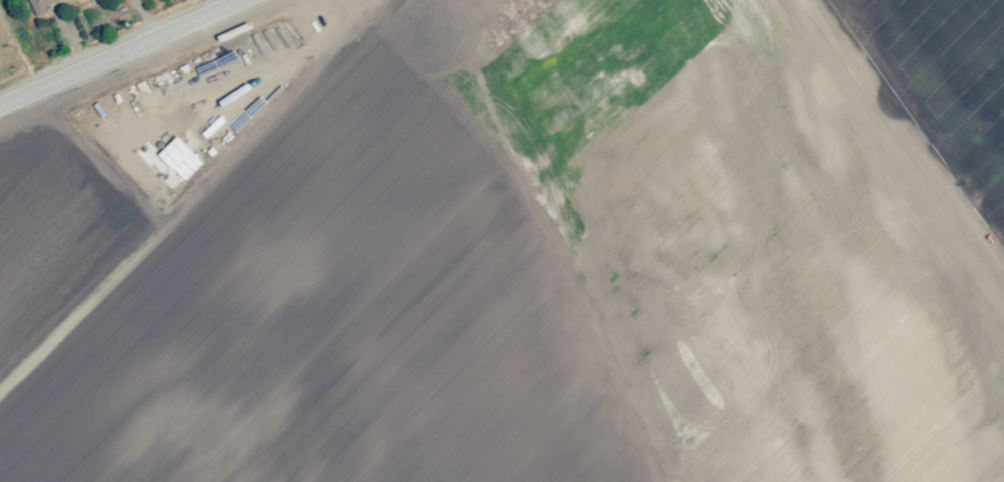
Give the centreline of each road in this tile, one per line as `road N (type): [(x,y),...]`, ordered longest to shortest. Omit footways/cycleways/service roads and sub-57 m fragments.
road 1 (secondary): [(253,0),(0,111)]

